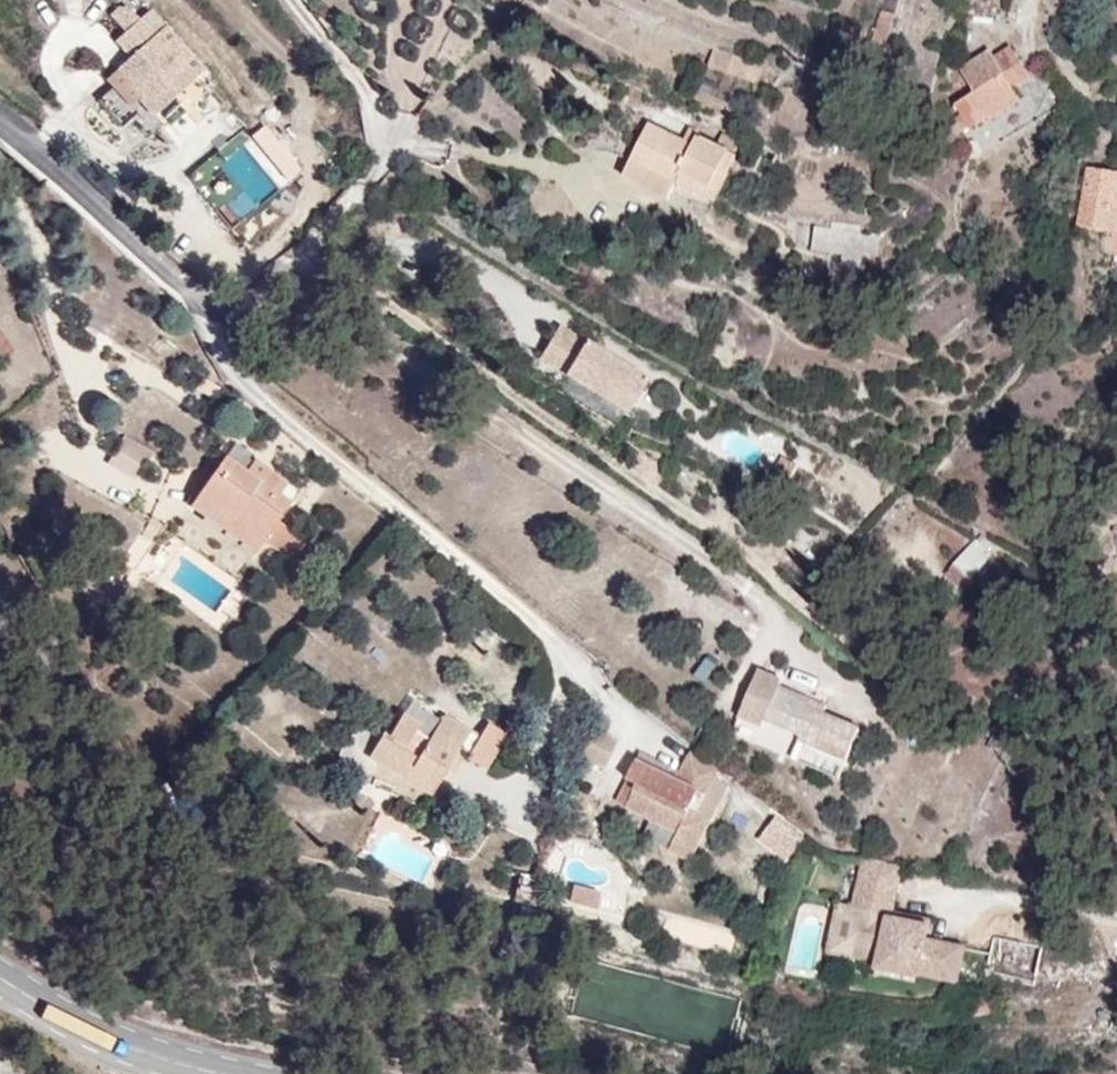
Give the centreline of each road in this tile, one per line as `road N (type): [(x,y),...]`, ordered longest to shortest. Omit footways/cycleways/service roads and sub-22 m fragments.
road 1 (primary): [(224,1073),(135,1049),(0,977)]

